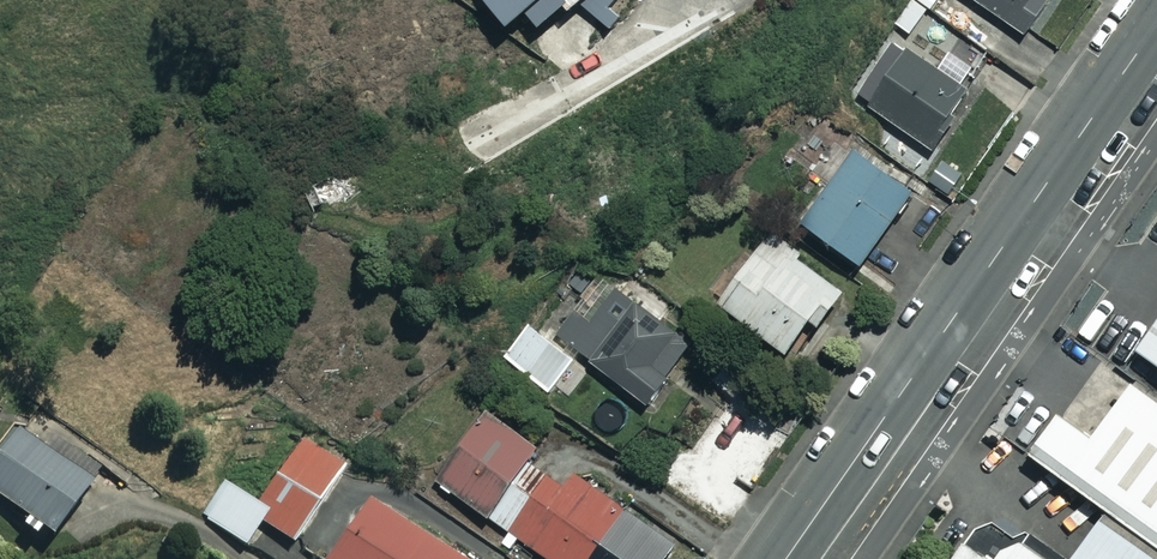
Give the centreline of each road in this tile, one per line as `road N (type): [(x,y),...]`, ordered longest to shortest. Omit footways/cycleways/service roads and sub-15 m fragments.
road 1 (tertiary): [(1156,28),(786,558)]

